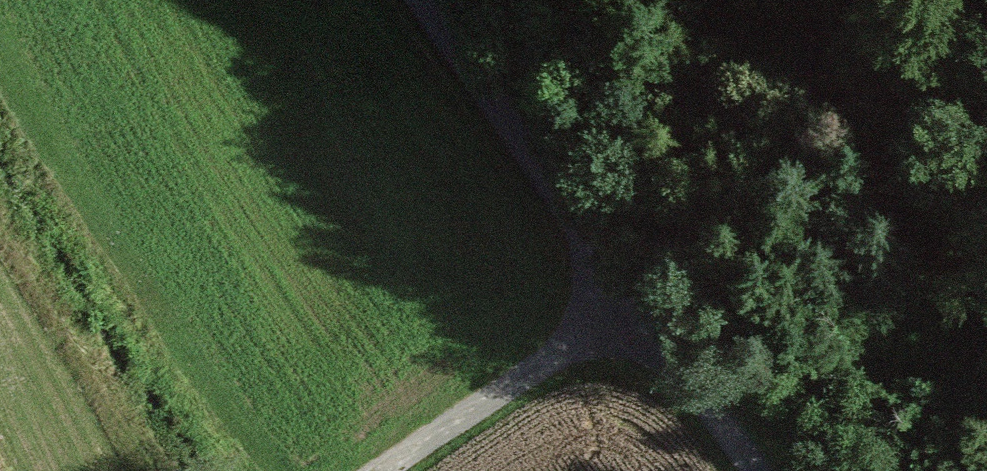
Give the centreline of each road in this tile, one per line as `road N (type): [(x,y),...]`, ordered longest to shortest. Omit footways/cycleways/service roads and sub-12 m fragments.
road 1 (unclassified): [(407,0),(745,470)]
road 2 (track): [(626,315),(383,470)]

